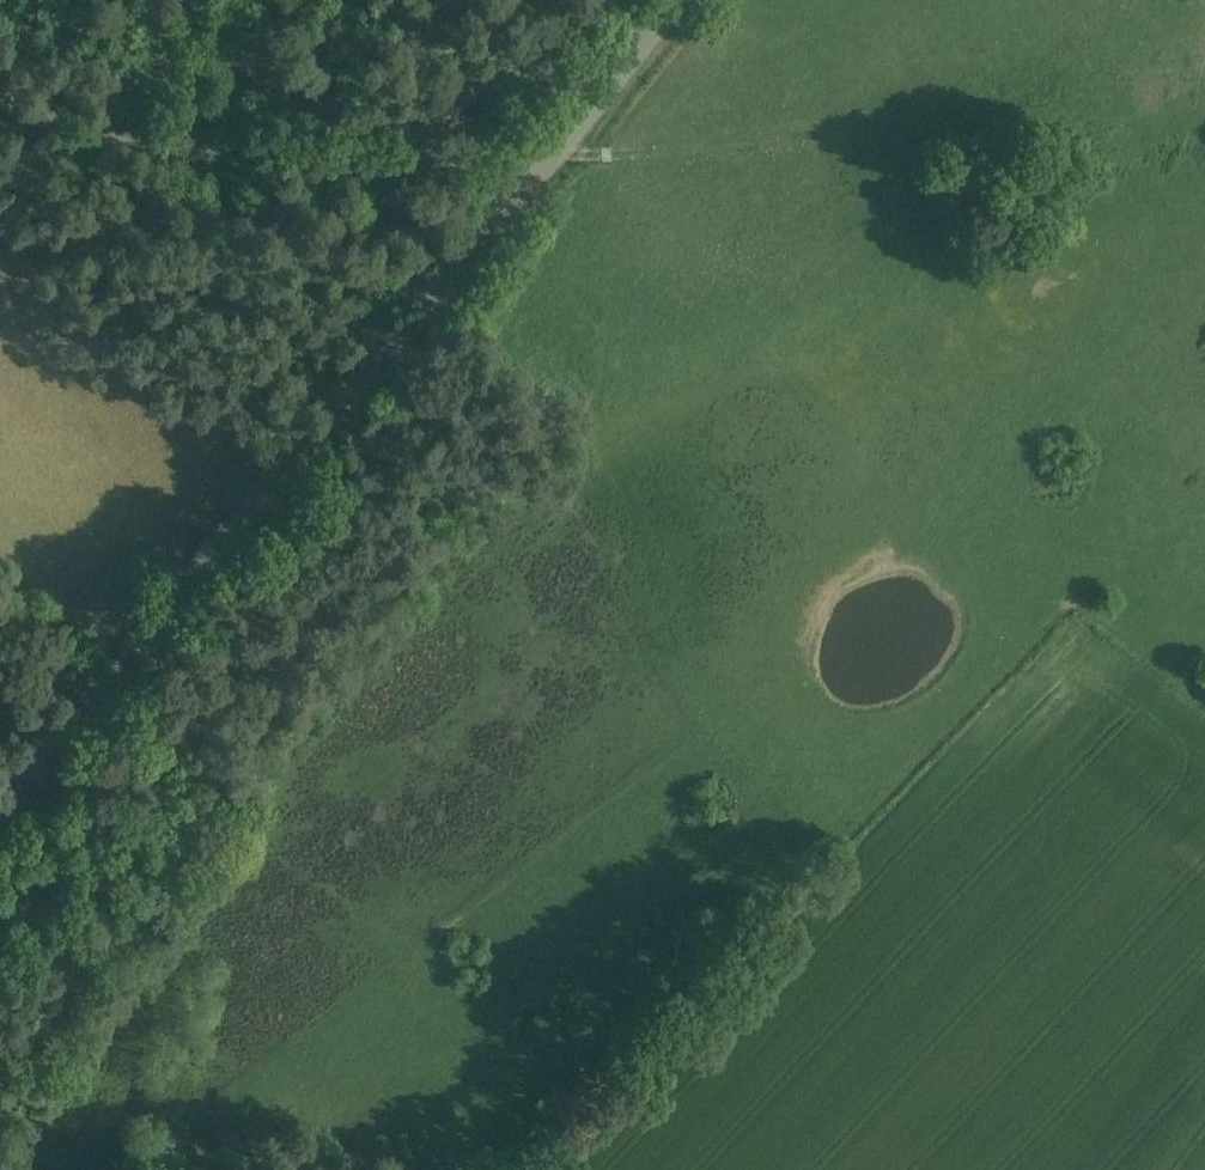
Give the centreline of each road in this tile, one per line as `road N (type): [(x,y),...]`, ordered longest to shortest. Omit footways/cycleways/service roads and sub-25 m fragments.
road 1 (unclassified): [(0,813),(518,187)]
road 2 (track): [(1204,124),(556,144)]
road 3 (unclassified): [(0,97),(110,134),(244,161),(418,158),(462,164),(518,187)]
road 4 (unclassified): [(518,187),(681,0)]

